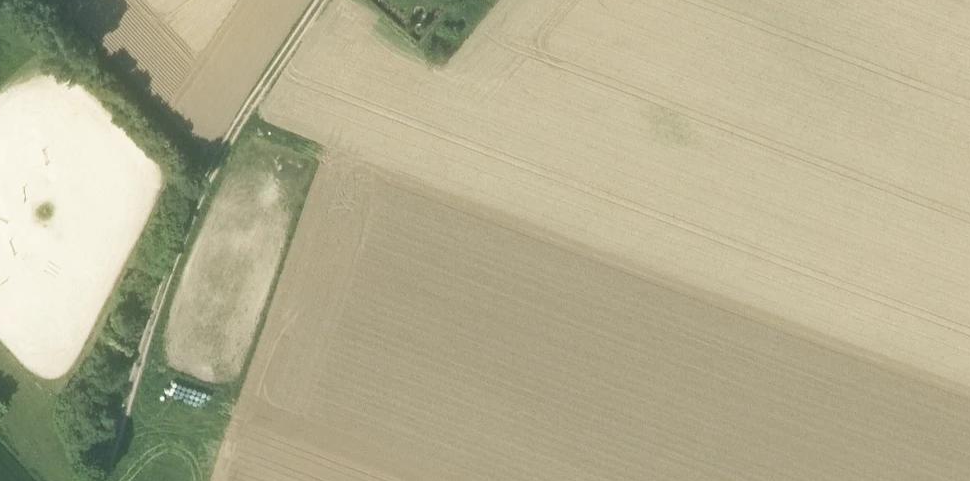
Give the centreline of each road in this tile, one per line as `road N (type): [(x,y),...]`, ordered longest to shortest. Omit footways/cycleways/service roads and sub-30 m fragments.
road 1 (track): [(320,0),(192,204),(100,480)]

